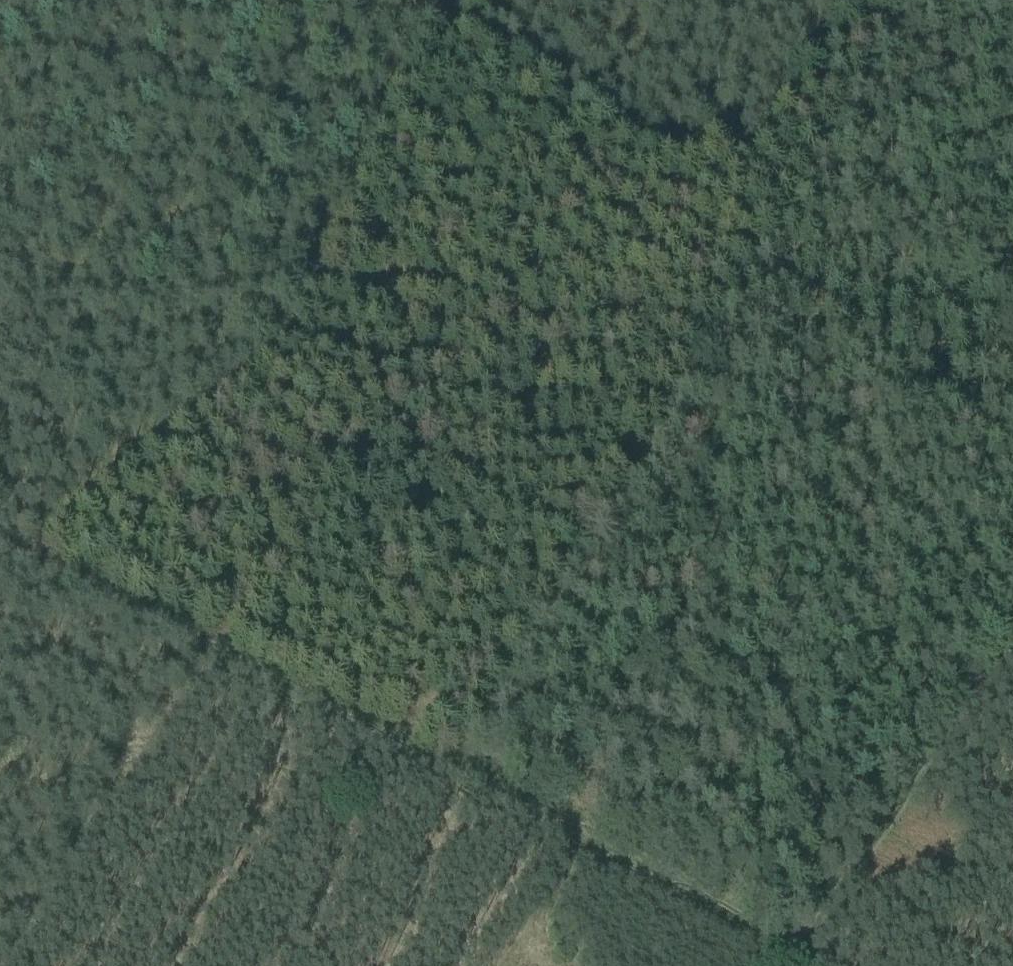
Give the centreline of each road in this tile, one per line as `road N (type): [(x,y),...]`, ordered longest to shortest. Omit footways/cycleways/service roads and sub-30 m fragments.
road 1 (track): [(847,965),(585,829),(0,558)]
road 2 (track): [(440,0),(248,373),(0,550)]
road 3 (track): [(808,947),(1012,642)]

